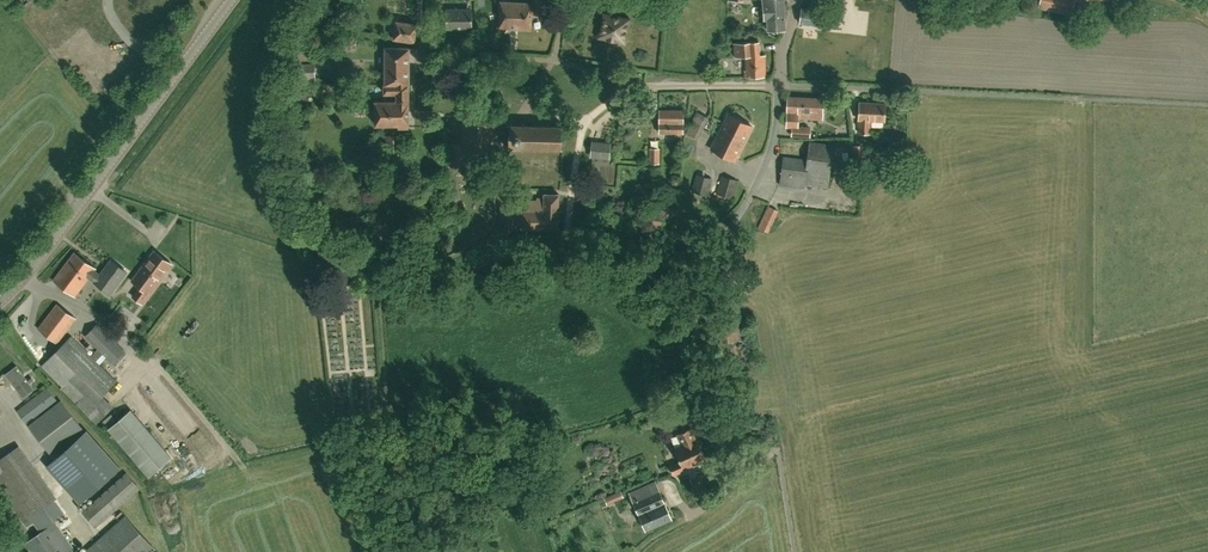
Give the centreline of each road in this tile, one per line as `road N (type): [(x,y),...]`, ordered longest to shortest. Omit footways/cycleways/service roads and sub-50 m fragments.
road 1 (residential): [(764,455),(731,433),(696,320),(709,266),(767,161),(778,85)]
road 2 (tertiary): [(0,299),(231,0)]
road 3 (residential): [(640,84),(540,58),(421,55)]
road 4 (residential): [(585,121),(415,112)]
road 5 (residential): [(778,85),(640,84)]
road 6 (residential): [(567,246),(585,121)]

